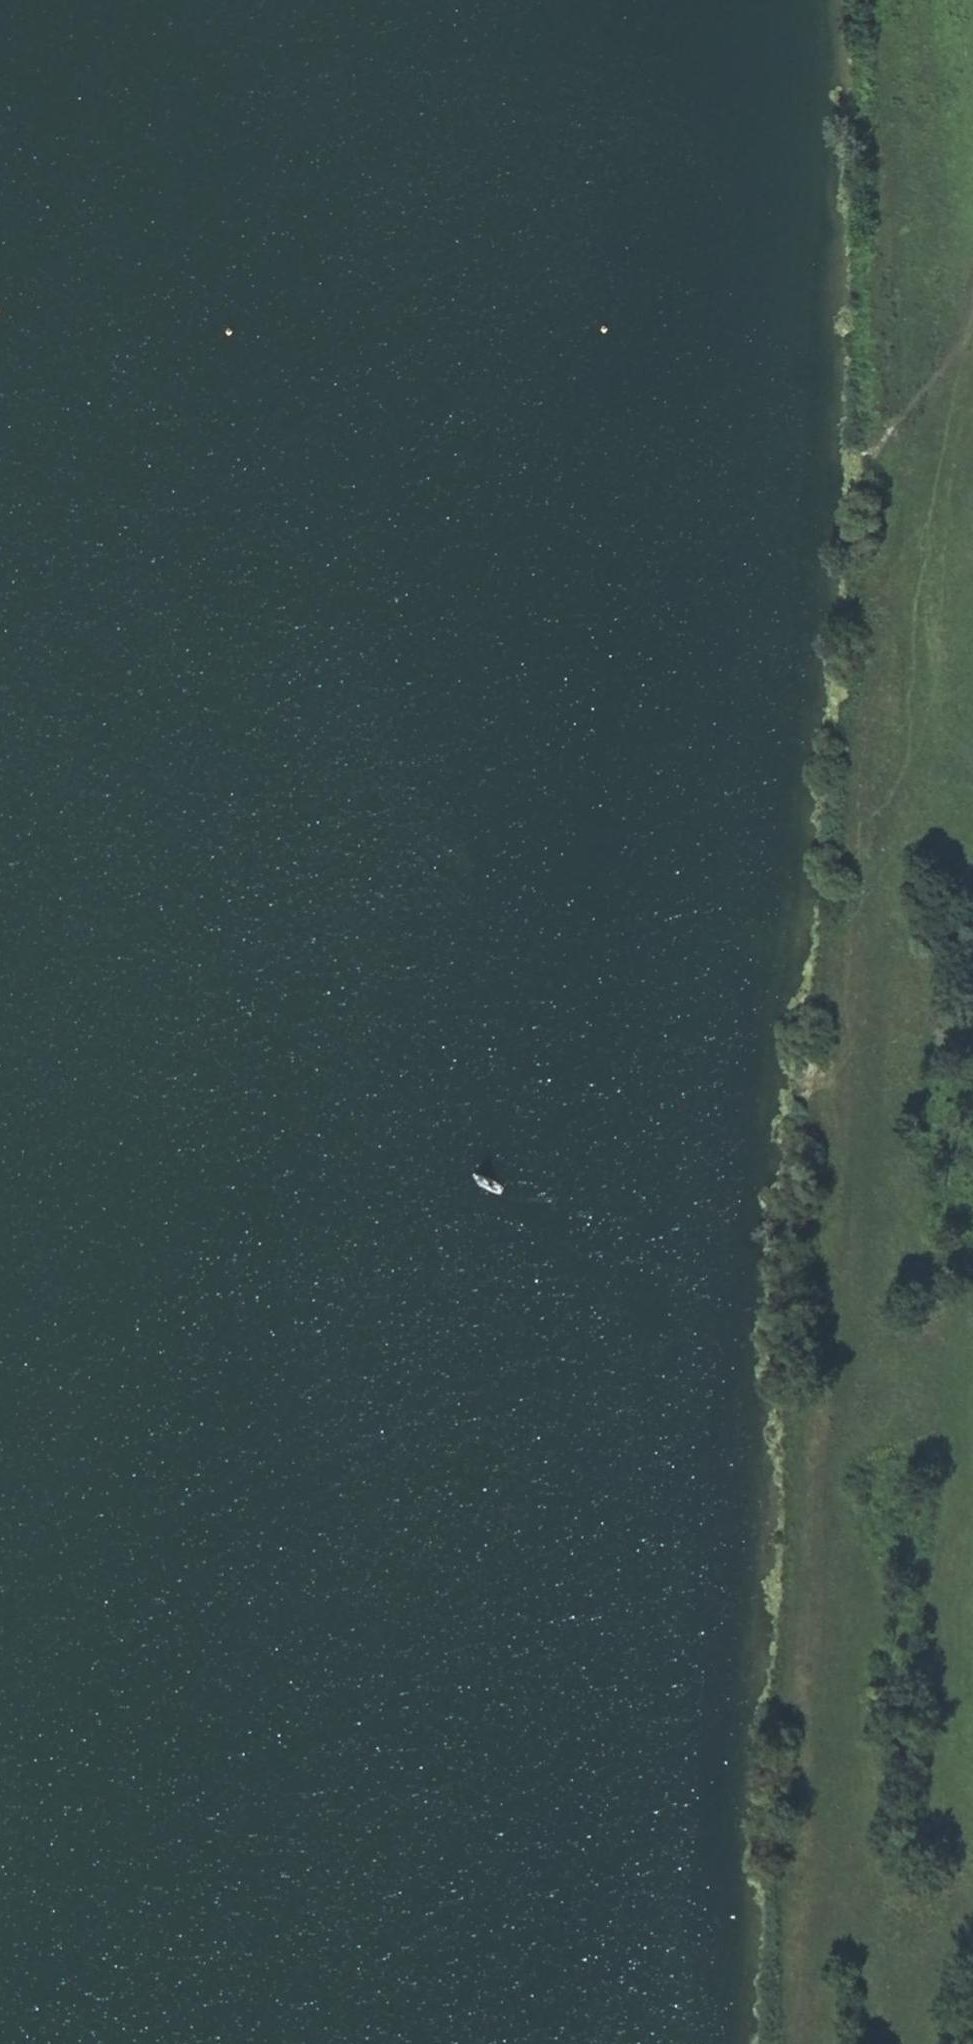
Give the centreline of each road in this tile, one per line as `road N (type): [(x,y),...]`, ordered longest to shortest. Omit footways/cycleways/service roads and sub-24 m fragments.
road 1 (track): [(862,477),(972,313)]

